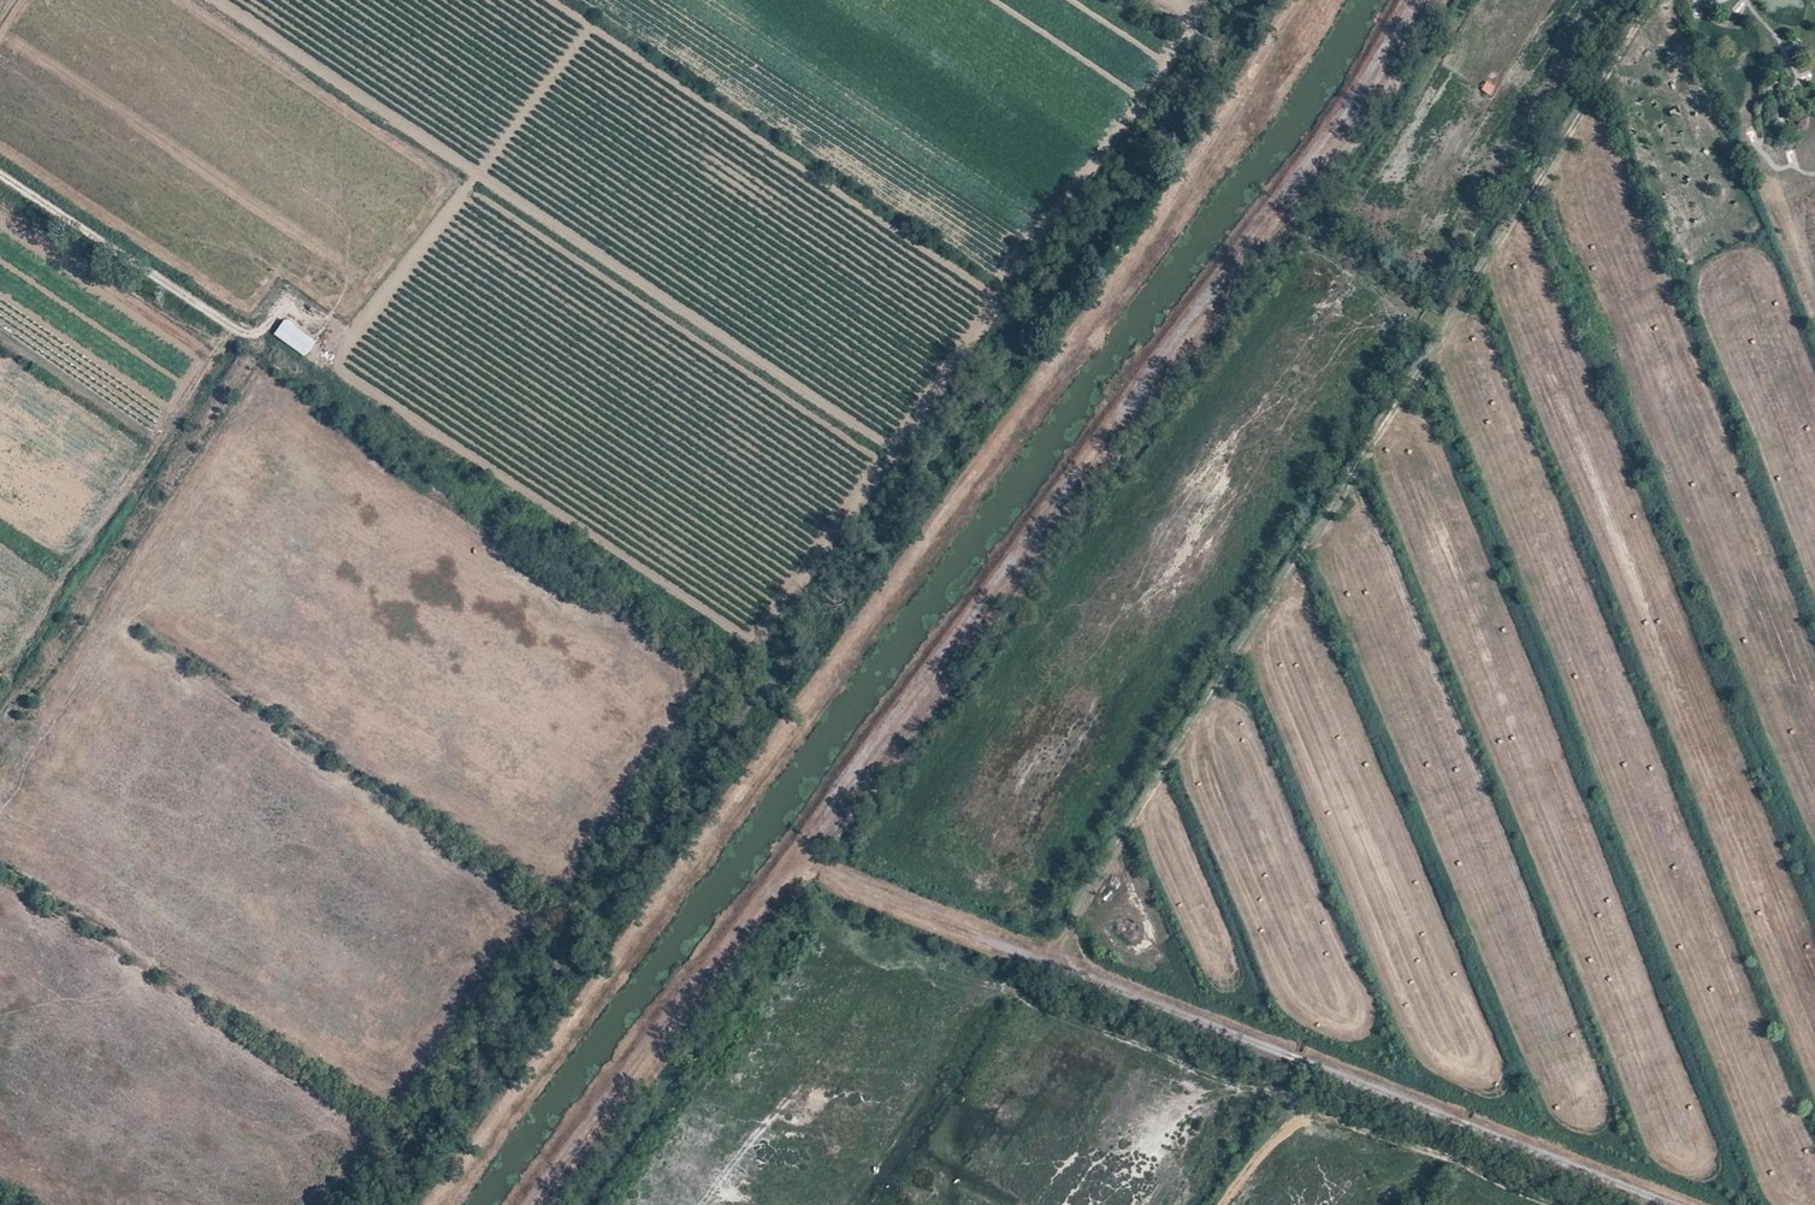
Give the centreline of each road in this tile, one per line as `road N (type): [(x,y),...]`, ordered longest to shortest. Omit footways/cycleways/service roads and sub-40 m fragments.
road 1 (track): [(1763,1204),(1320,1038),(1057,960),(799,868),(1349,122),(1416,0)]
road 2 (track): [(377,364),(284,302),(264,332),(243,335),(0,175)]

